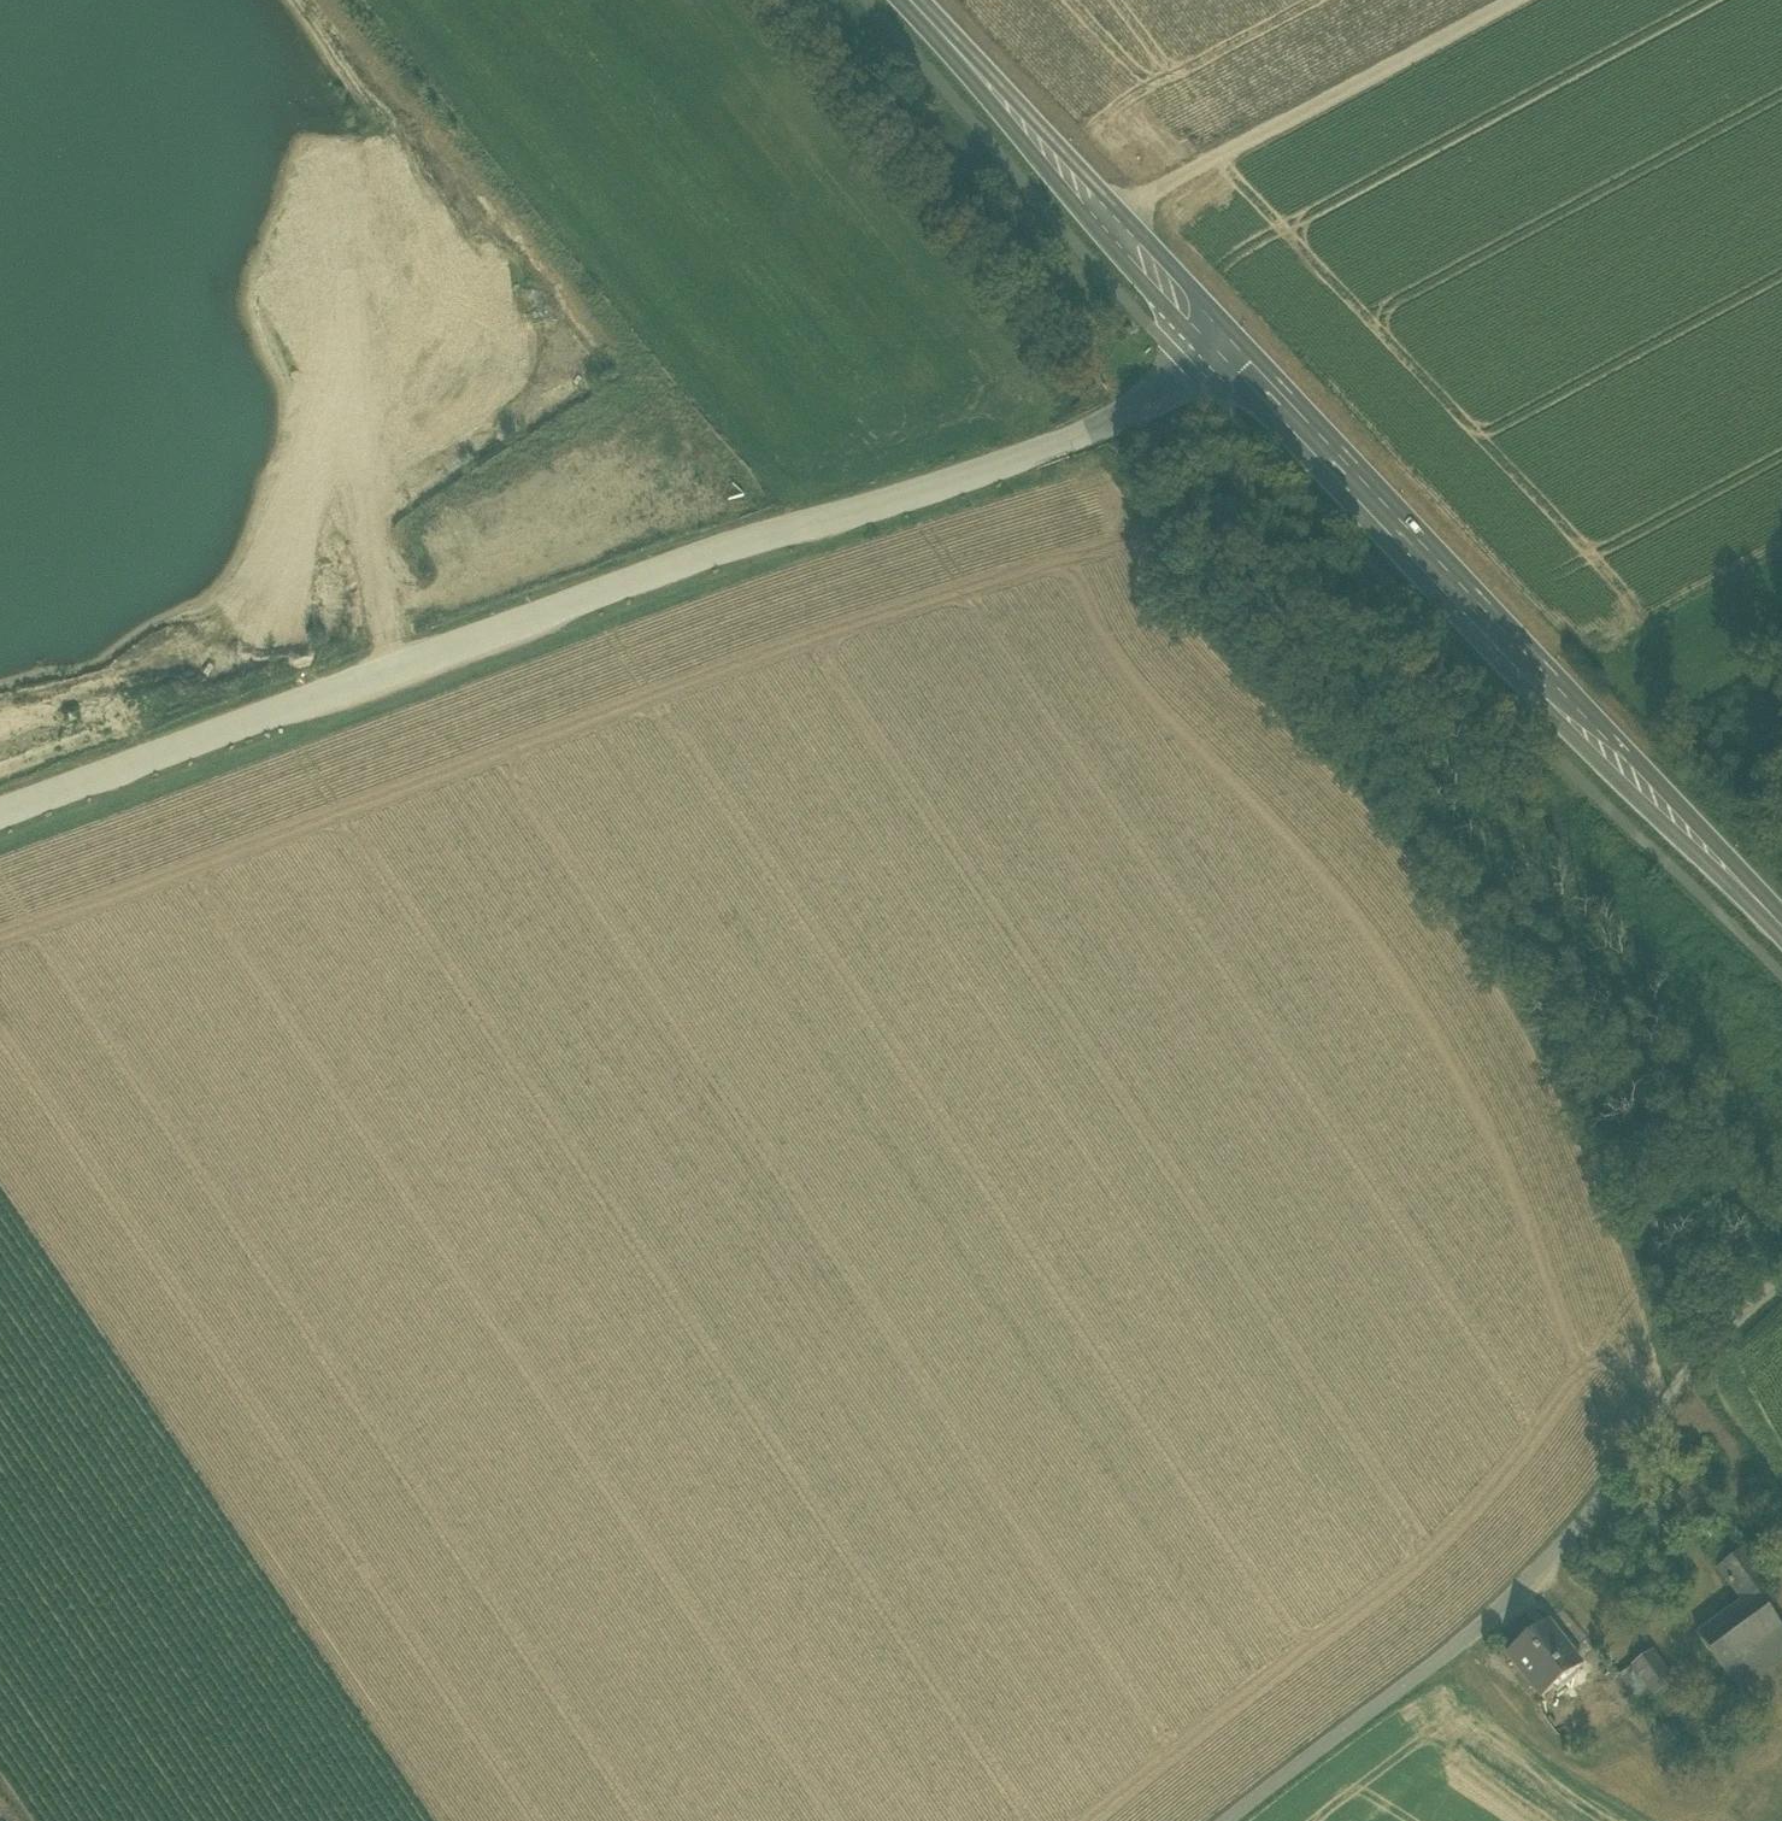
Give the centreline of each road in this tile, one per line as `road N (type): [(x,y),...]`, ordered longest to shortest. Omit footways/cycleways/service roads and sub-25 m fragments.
road 1 (unclassified): [(1234,358),(1061,441),(0,822)]
road 2 (tertiary): [(1781,946),(1234,358)]
road 3 (unclassified): [(1228,1820),(1514,1593),(1708,1349),(1781,1288)]
road 4 (tertiary): [(1234,358),(907,0)]
road 5 (track): [(1108,217),(1511,0)]

